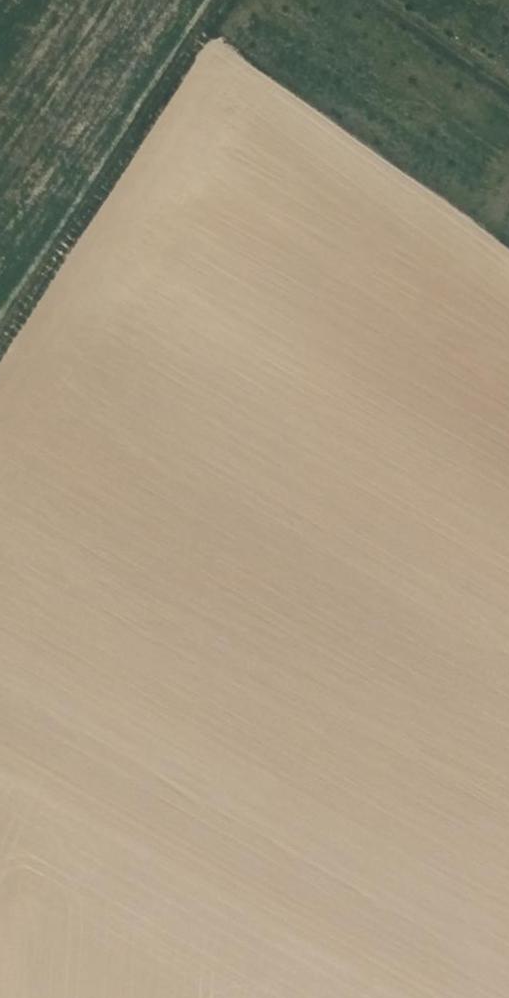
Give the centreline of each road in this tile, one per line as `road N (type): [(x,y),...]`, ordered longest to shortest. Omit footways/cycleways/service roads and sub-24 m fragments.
road 1 (track): [(224,0),(0,337)]
road 2 (track): [(508,97),(373,0)]

